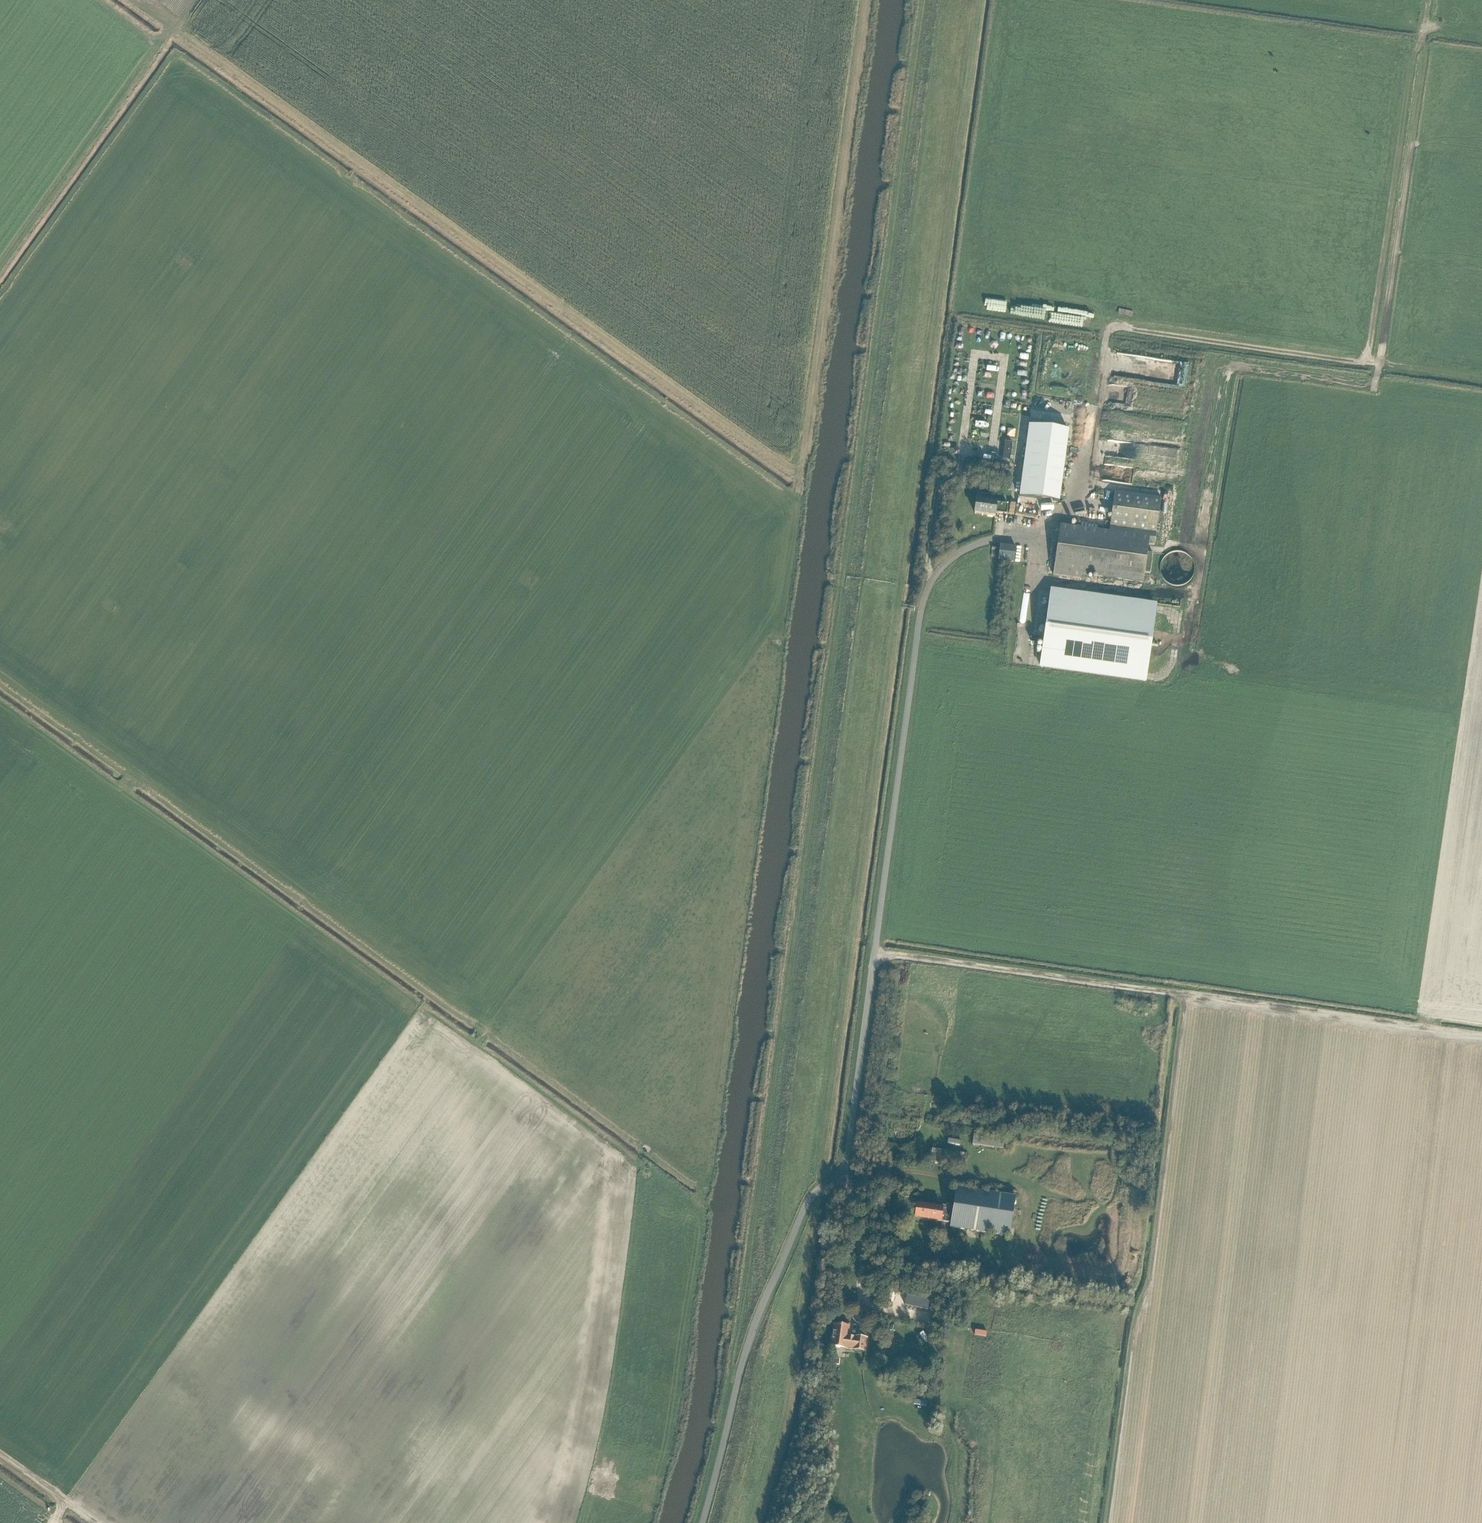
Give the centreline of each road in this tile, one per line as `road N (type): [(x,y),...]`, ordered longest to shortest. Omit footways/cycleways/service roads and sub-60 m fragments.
road 1 (unclassified): [(702,1522),(761,1309),(806,1205),(847,1155),(924,598),(948,561),(996,539)]
road 2 (track): [(875,953),(1481,1037)]
road 3 (track): [(633,1271),(619,1396),(588,1522)]

